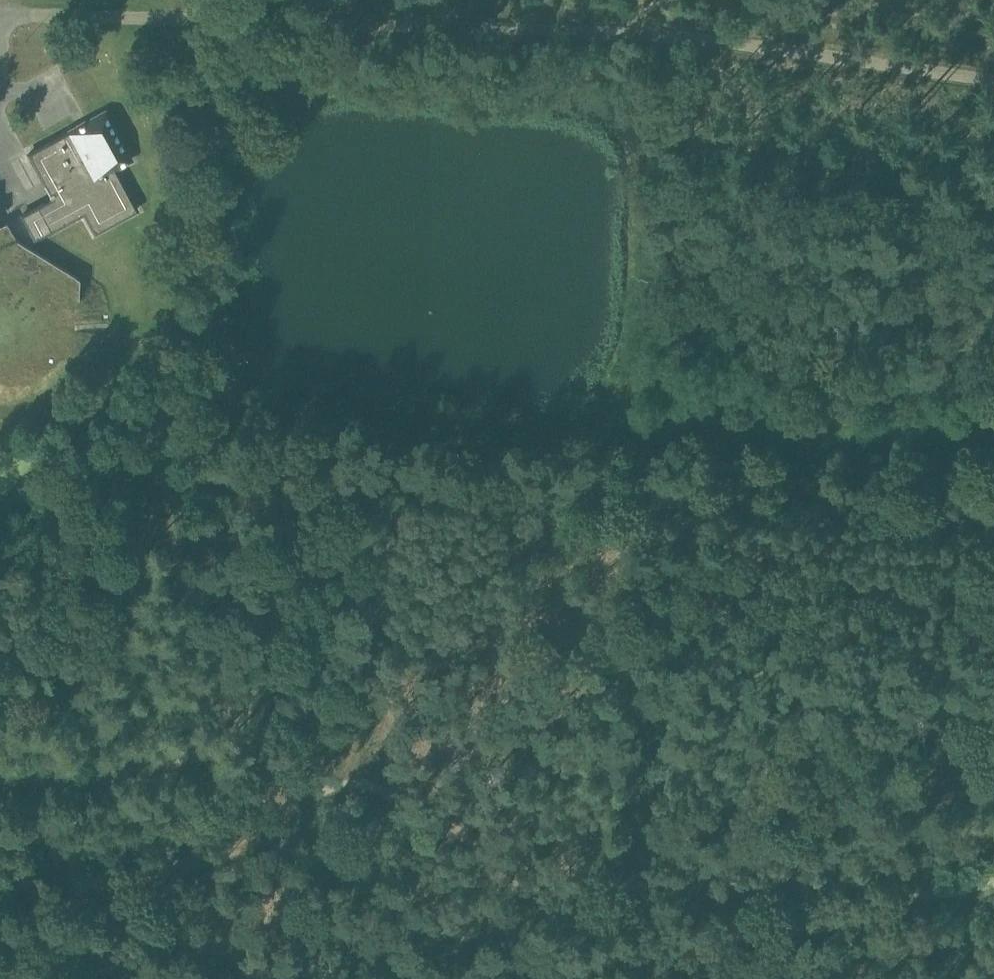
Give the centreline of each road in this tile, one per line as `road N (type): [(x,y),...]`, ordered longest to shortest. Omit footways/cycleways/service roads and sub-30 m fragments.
road 1 (track): [(0,779),(70,780),(189,756),(228,759),(287,793),(315,798),(374,788),(438,811),(514,890),(582,892),(771,875),(871,863),(993,832)]
road 2 (track): [(993,416),(667,413),(608,396)]
road 3 (track): [(315,798),(289,839),(284,868),(307,938),(310,978)]

